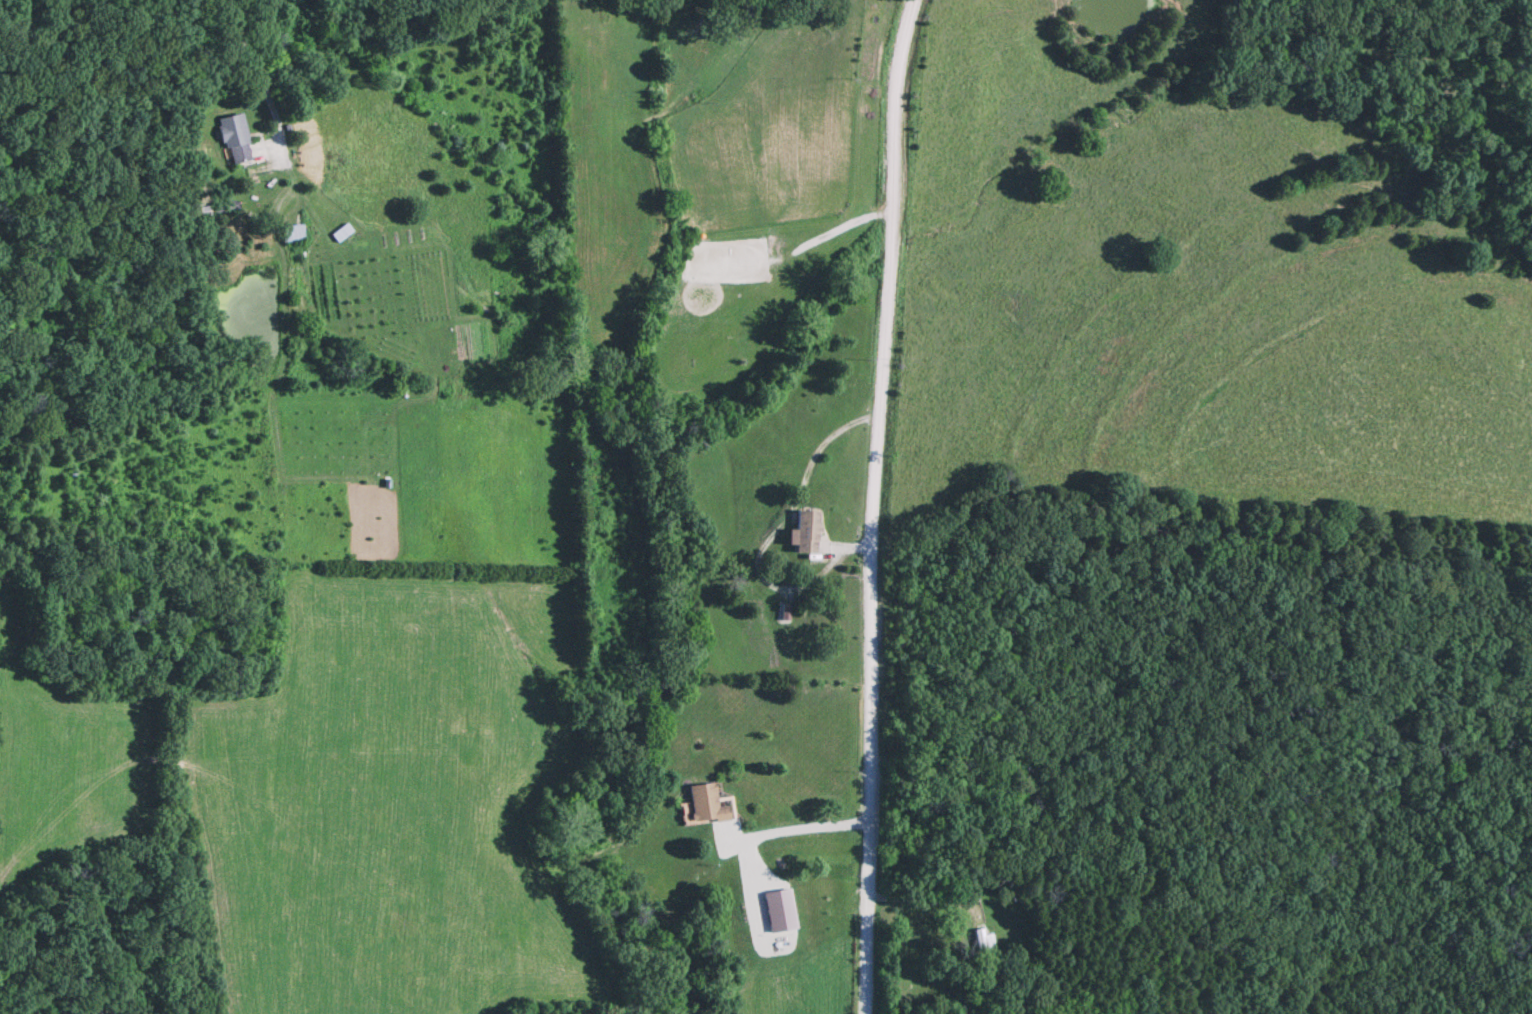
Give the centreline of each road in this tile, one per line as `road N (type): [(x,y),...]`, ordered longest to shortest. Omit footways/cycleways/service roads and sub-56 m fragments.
road 1 (residential): [(866,1013),(867,540),(891,105),(909,0)]

